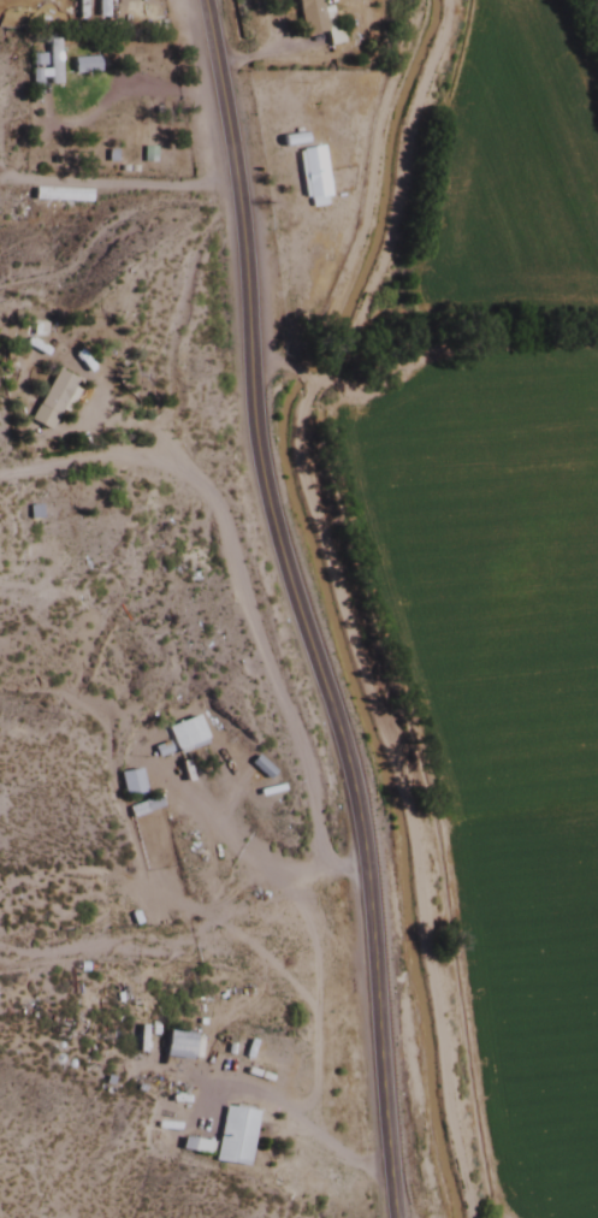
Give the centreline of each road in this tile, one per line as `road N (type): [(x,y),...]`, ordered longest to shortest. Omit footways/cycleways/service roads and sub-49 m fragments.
road 1 (track): [(442,0),(398,143),(375,265),(289,430),(295,485),(395,786),(443,1131),(464,1217)]
road 2 (secondary): [(383,1217),(338,770),(253,477),(221,148),(192,0)]
road 3 (track): [(413,0),(369,137),(348,255),(286,372)]

